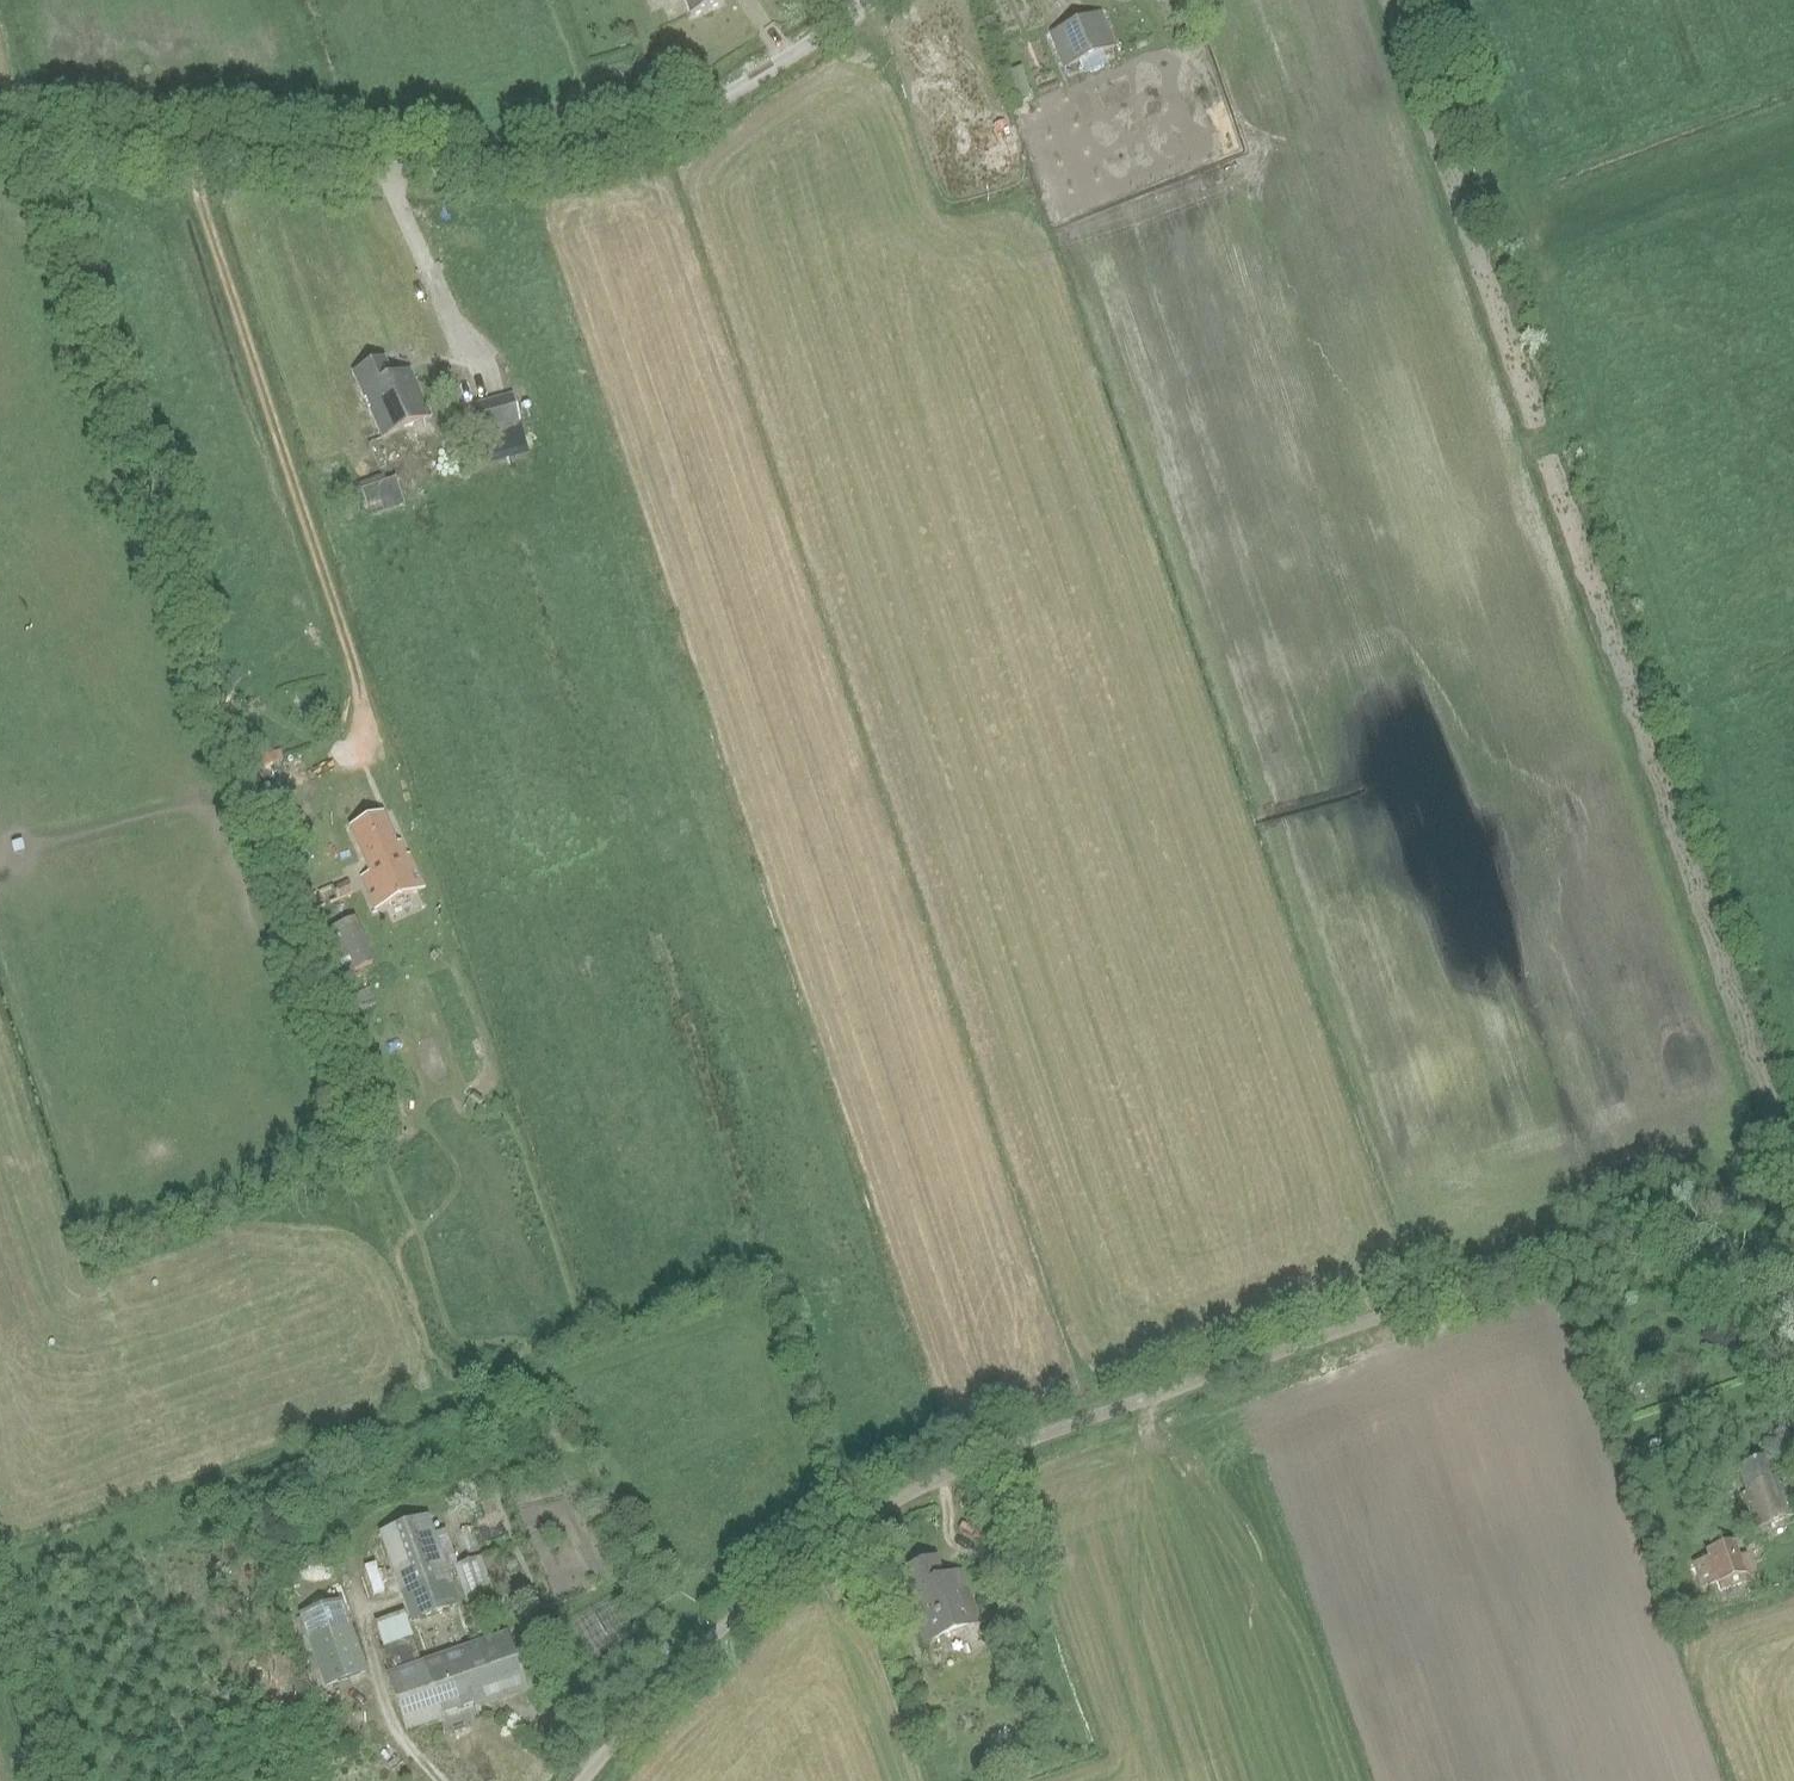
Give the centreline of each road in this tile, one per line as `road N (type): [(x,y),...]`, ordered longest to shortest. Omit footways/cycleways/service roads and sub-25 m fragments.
road 1 (unclassified): [(581,1780),(692,1647),(805,1555),(945,1468),(1024,1430),(1793,1164)]
road 2 (unclassified): [(0,147),(454,172),(570,168),(647,140),(776,64),(857,0)]
road 3 (track): [(189,160),(360,683),(358,723)]

